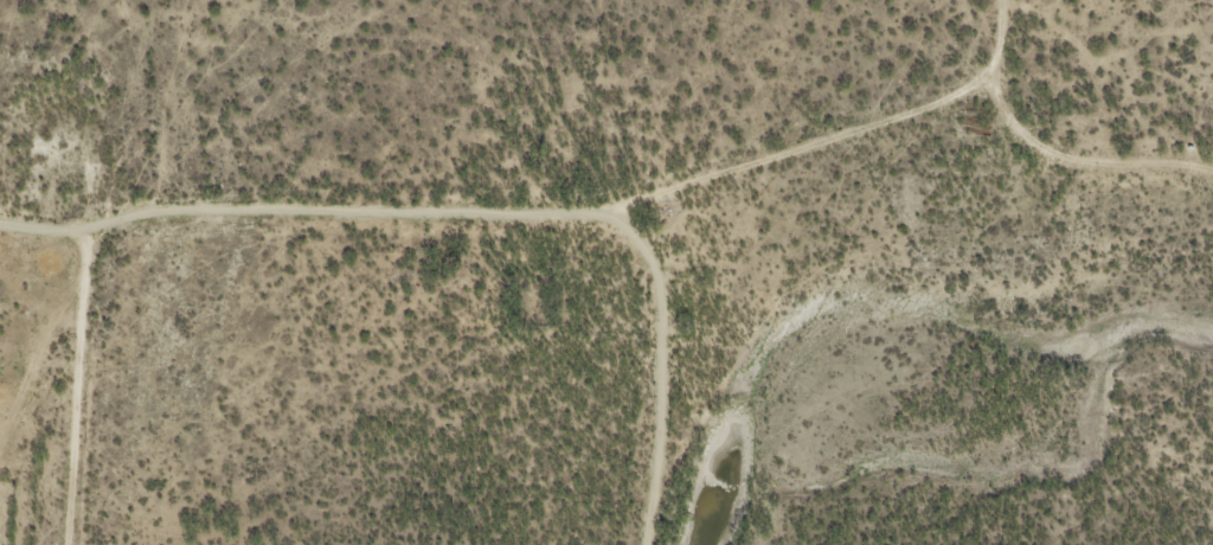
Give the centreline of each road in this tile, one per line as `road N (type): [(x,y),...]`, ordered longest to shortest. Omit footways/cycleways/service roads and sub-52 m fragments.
road 1 (track): [(582,212),(162,206),(91,231),(0,220)]
road 2 (track): [(999,0),(990,66),(956,95),(596,212)]
road 3 (track): [(645,544),(660,415),(657,274),(629,230),(582,212)]
road 4 (track): [(91,231),(67,544)]
road 5 (track): [(990,66),(1001,98),(1027,133),(1084,158),(1212,165)]

